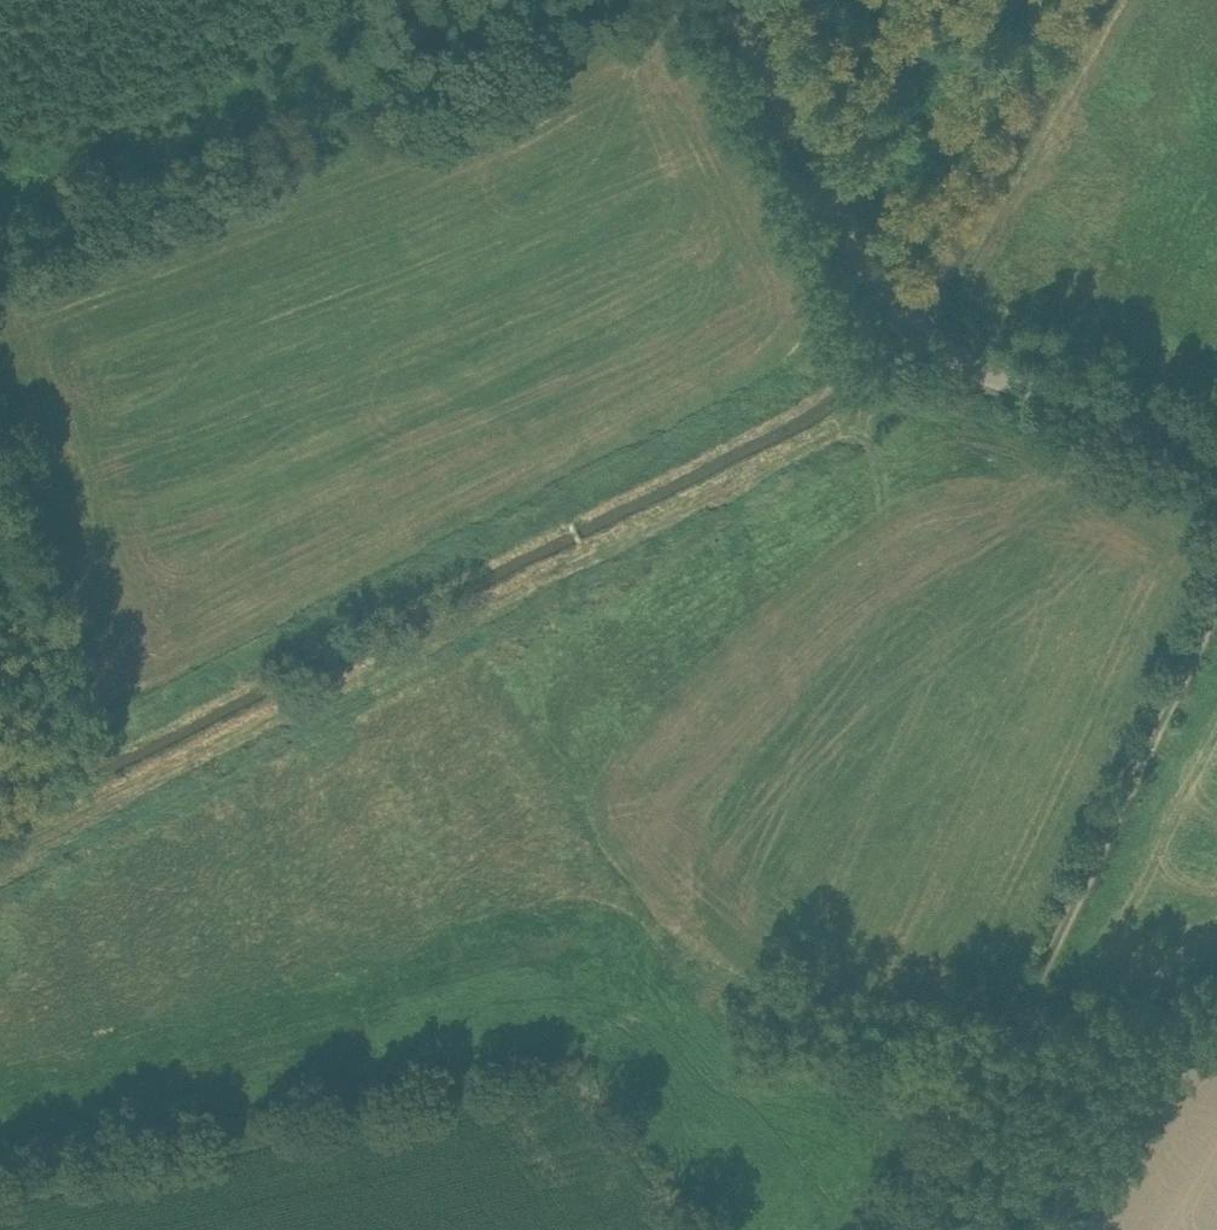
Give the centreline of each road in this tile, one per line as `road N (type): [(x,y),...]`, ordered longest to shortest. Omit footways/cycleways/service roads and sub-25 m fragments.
road 1 (track): [(906,1229),(1216,571)]
road 2 (tertiary): [(1216,463),(936,357),(868,265),(728,0)]

